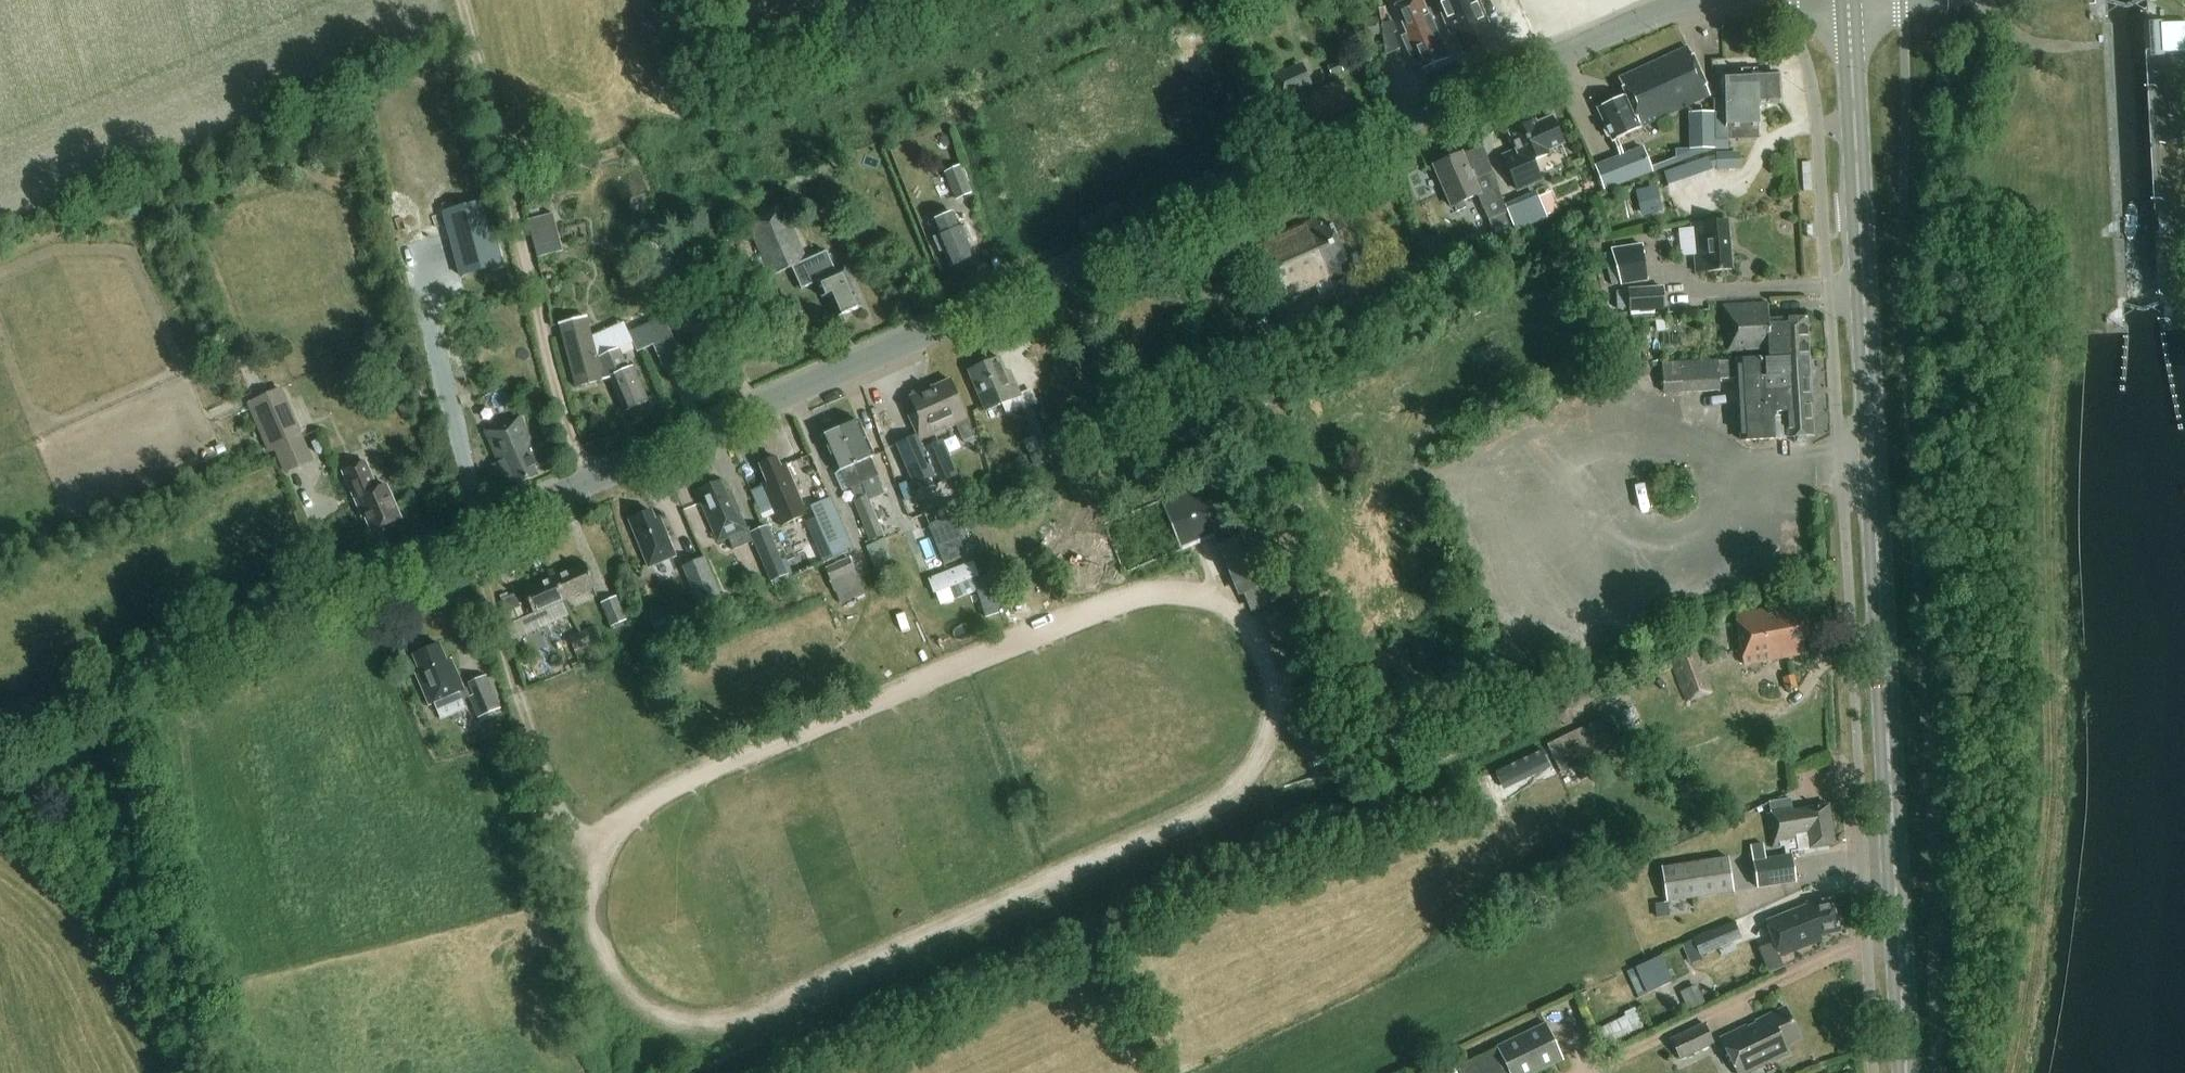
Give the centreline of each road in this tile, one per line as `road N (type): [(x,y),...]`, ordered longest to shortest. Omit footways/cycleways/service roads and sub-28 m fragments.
road 1 (tertiary): [(0,741),(1684,0)]
road 2 (secondary): [(1905,1072),(1849,7)]
road 3 (track): [(590,483),(571,439),(465,0)]
road 4 (track): [(602,849),(574,832),(556,803),(468,534)]

